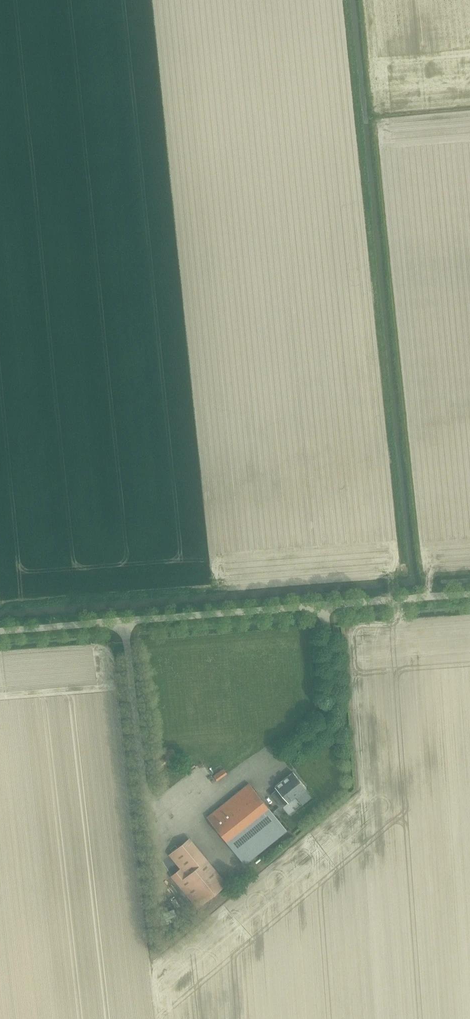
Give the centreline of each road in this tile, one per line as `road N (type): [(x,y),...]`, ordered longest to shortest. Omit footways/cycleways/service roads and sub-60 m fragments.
road 1 (unclassified): [(0,631),(469,594)]

